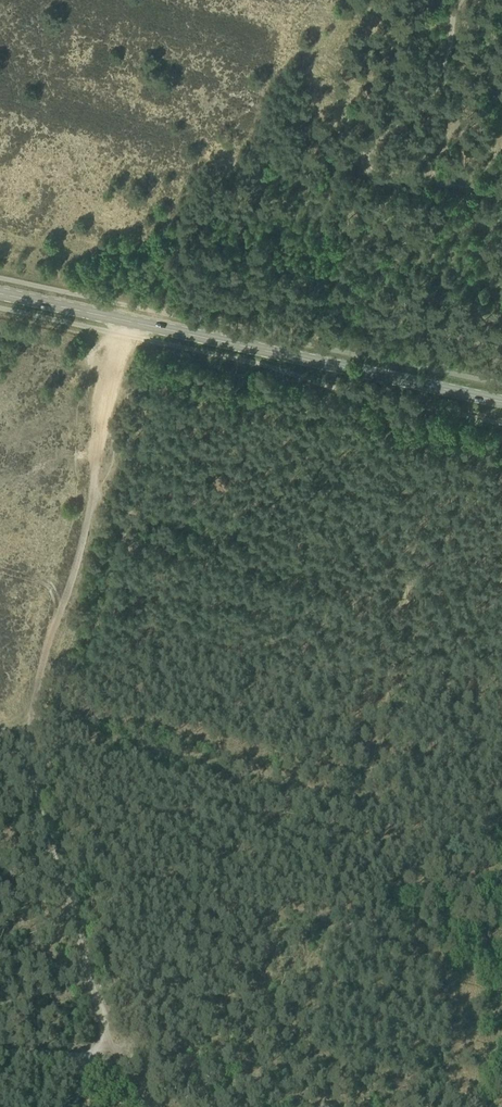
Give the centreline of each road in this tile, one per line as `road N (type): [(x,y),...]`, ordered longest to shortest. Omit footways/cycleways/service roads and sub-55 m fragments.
road 1 (secondary): [(501,403),(0,293)]
road 2 (track): [(473,0),(457,59),(358,165),(501,194)]
road 3 (track): [(30,729),(103,1057)]
road 4 (track): [(348,810),(30,729)]
road 5 (track): [(30,729),(88,498)]
road 6 (track): [(292,1103),(103,1057)]
road 7 (track): [(126,334),(88,498)]

